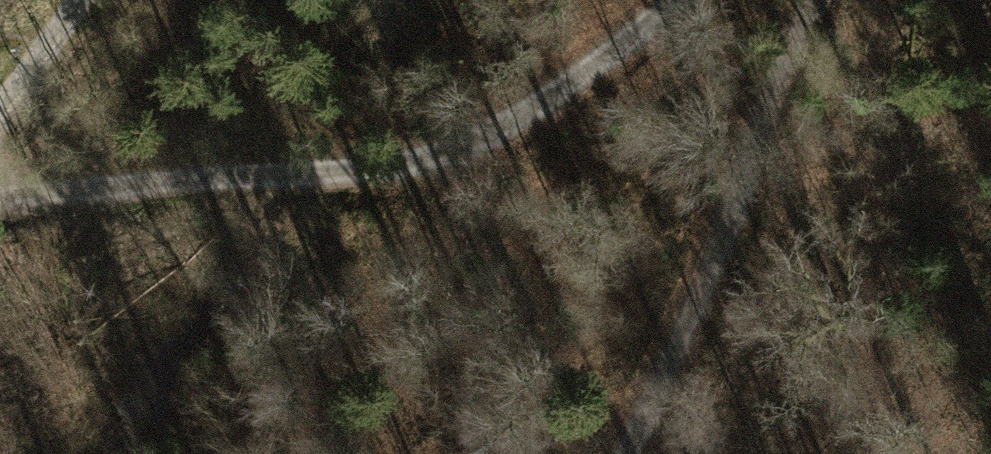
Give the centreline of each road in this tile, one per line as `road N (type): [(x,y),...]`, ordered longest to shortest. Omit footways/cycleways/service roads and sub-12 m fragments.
road 1 (track): [(679,0),(502,144),(378,183),(199,174),(0,223)]
road 2 (track): [(811,0),(689,319),(624,453)]
road 3 (track): [(0,119),(79,0)]

